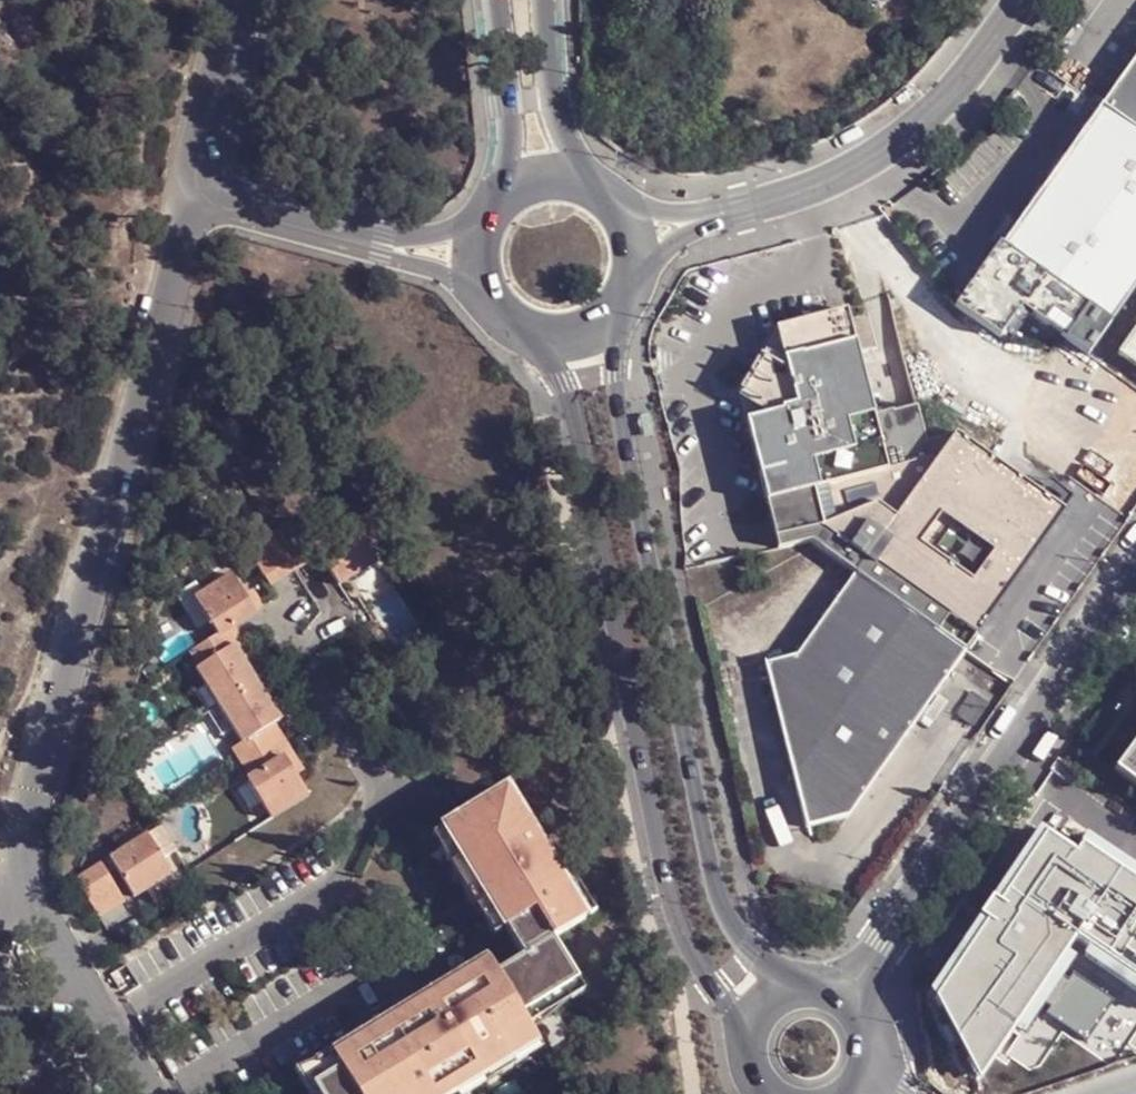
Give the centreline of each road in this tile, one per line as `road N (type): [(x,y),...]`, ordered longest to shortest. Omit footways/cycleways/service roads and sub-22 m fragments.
road 1 (tertiary): [(531,339),(566,382),(667,888),(684,937),(733,1006),(753,1020)]
road 2 (tertiary): [(785,989),(750,950),(714,883),(618,374),(620,313)]
road 3 (residential): [(11,872),(198,193)]
road 4 (residential): [(848,994),(1135,581)]
road 5 (residential): [(744,209),(803,194),(913,132),(1023,0)]
road 6 (residential): [(146,1093),(11,872)]
road 7 (tertiary): [(496,0),(507,104),(503,203)]
road 8 (residential): [(198,193),(234,0)]
road 9 (residential): [(385,248),(198,193)]
road 10 (tertiary): [(585,188),(553,102),(545,0)]
road 11 (residential): [(635,275),(687,235),(744,209)]
road 12 (residential): [(744,209),(674,218),(618,211)]

